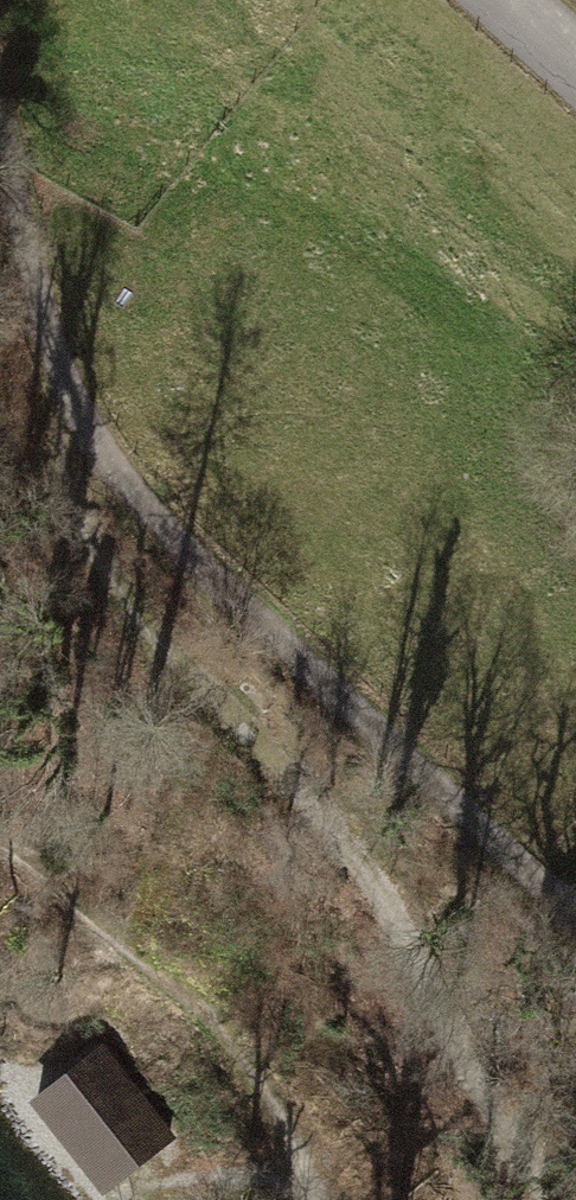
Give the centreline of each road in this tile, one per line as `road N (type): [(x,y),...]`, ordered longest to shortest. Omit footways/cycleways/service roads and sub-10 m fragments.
road 1 (track): [(0,149),(38,321),(103,457),(197,562),(575,909)]
road 2 (track): [(541,1199),(526,1156),(276,753),(192,685),(128,596),(86,504),(103,457)]

